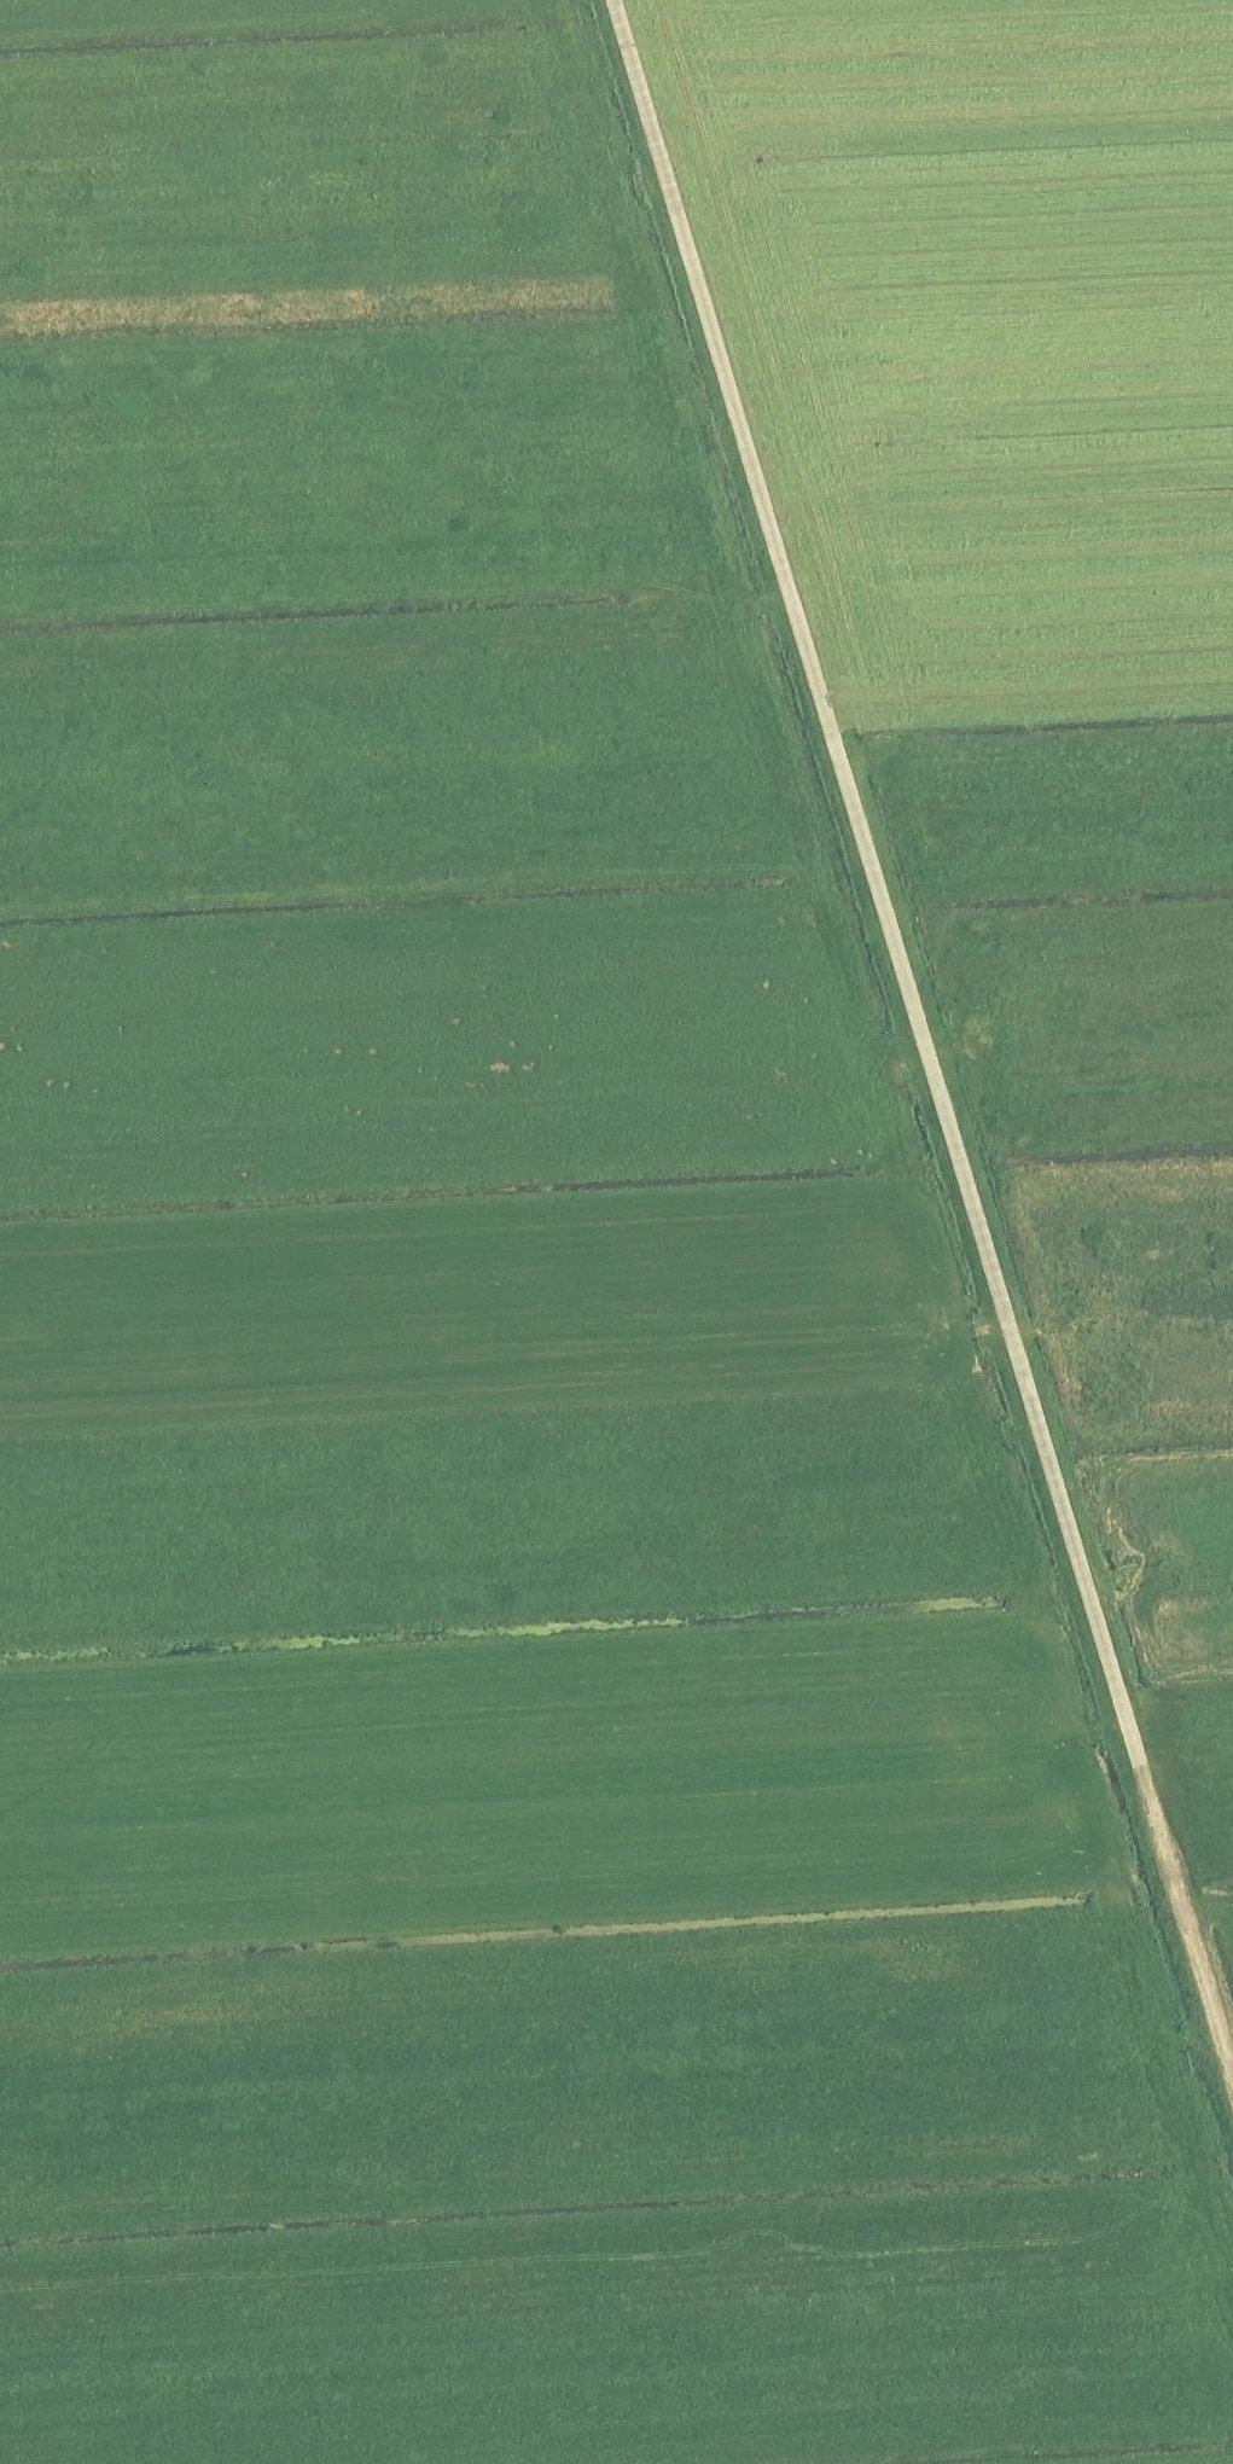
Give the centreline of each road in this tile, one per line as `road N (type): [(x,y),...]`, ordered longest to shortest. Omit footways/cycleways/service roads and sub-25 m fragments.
road 1 (unclassified): [(1149,1838),(604,0)]
road 2 (track): [(1232,2120),(1149,1838)]

